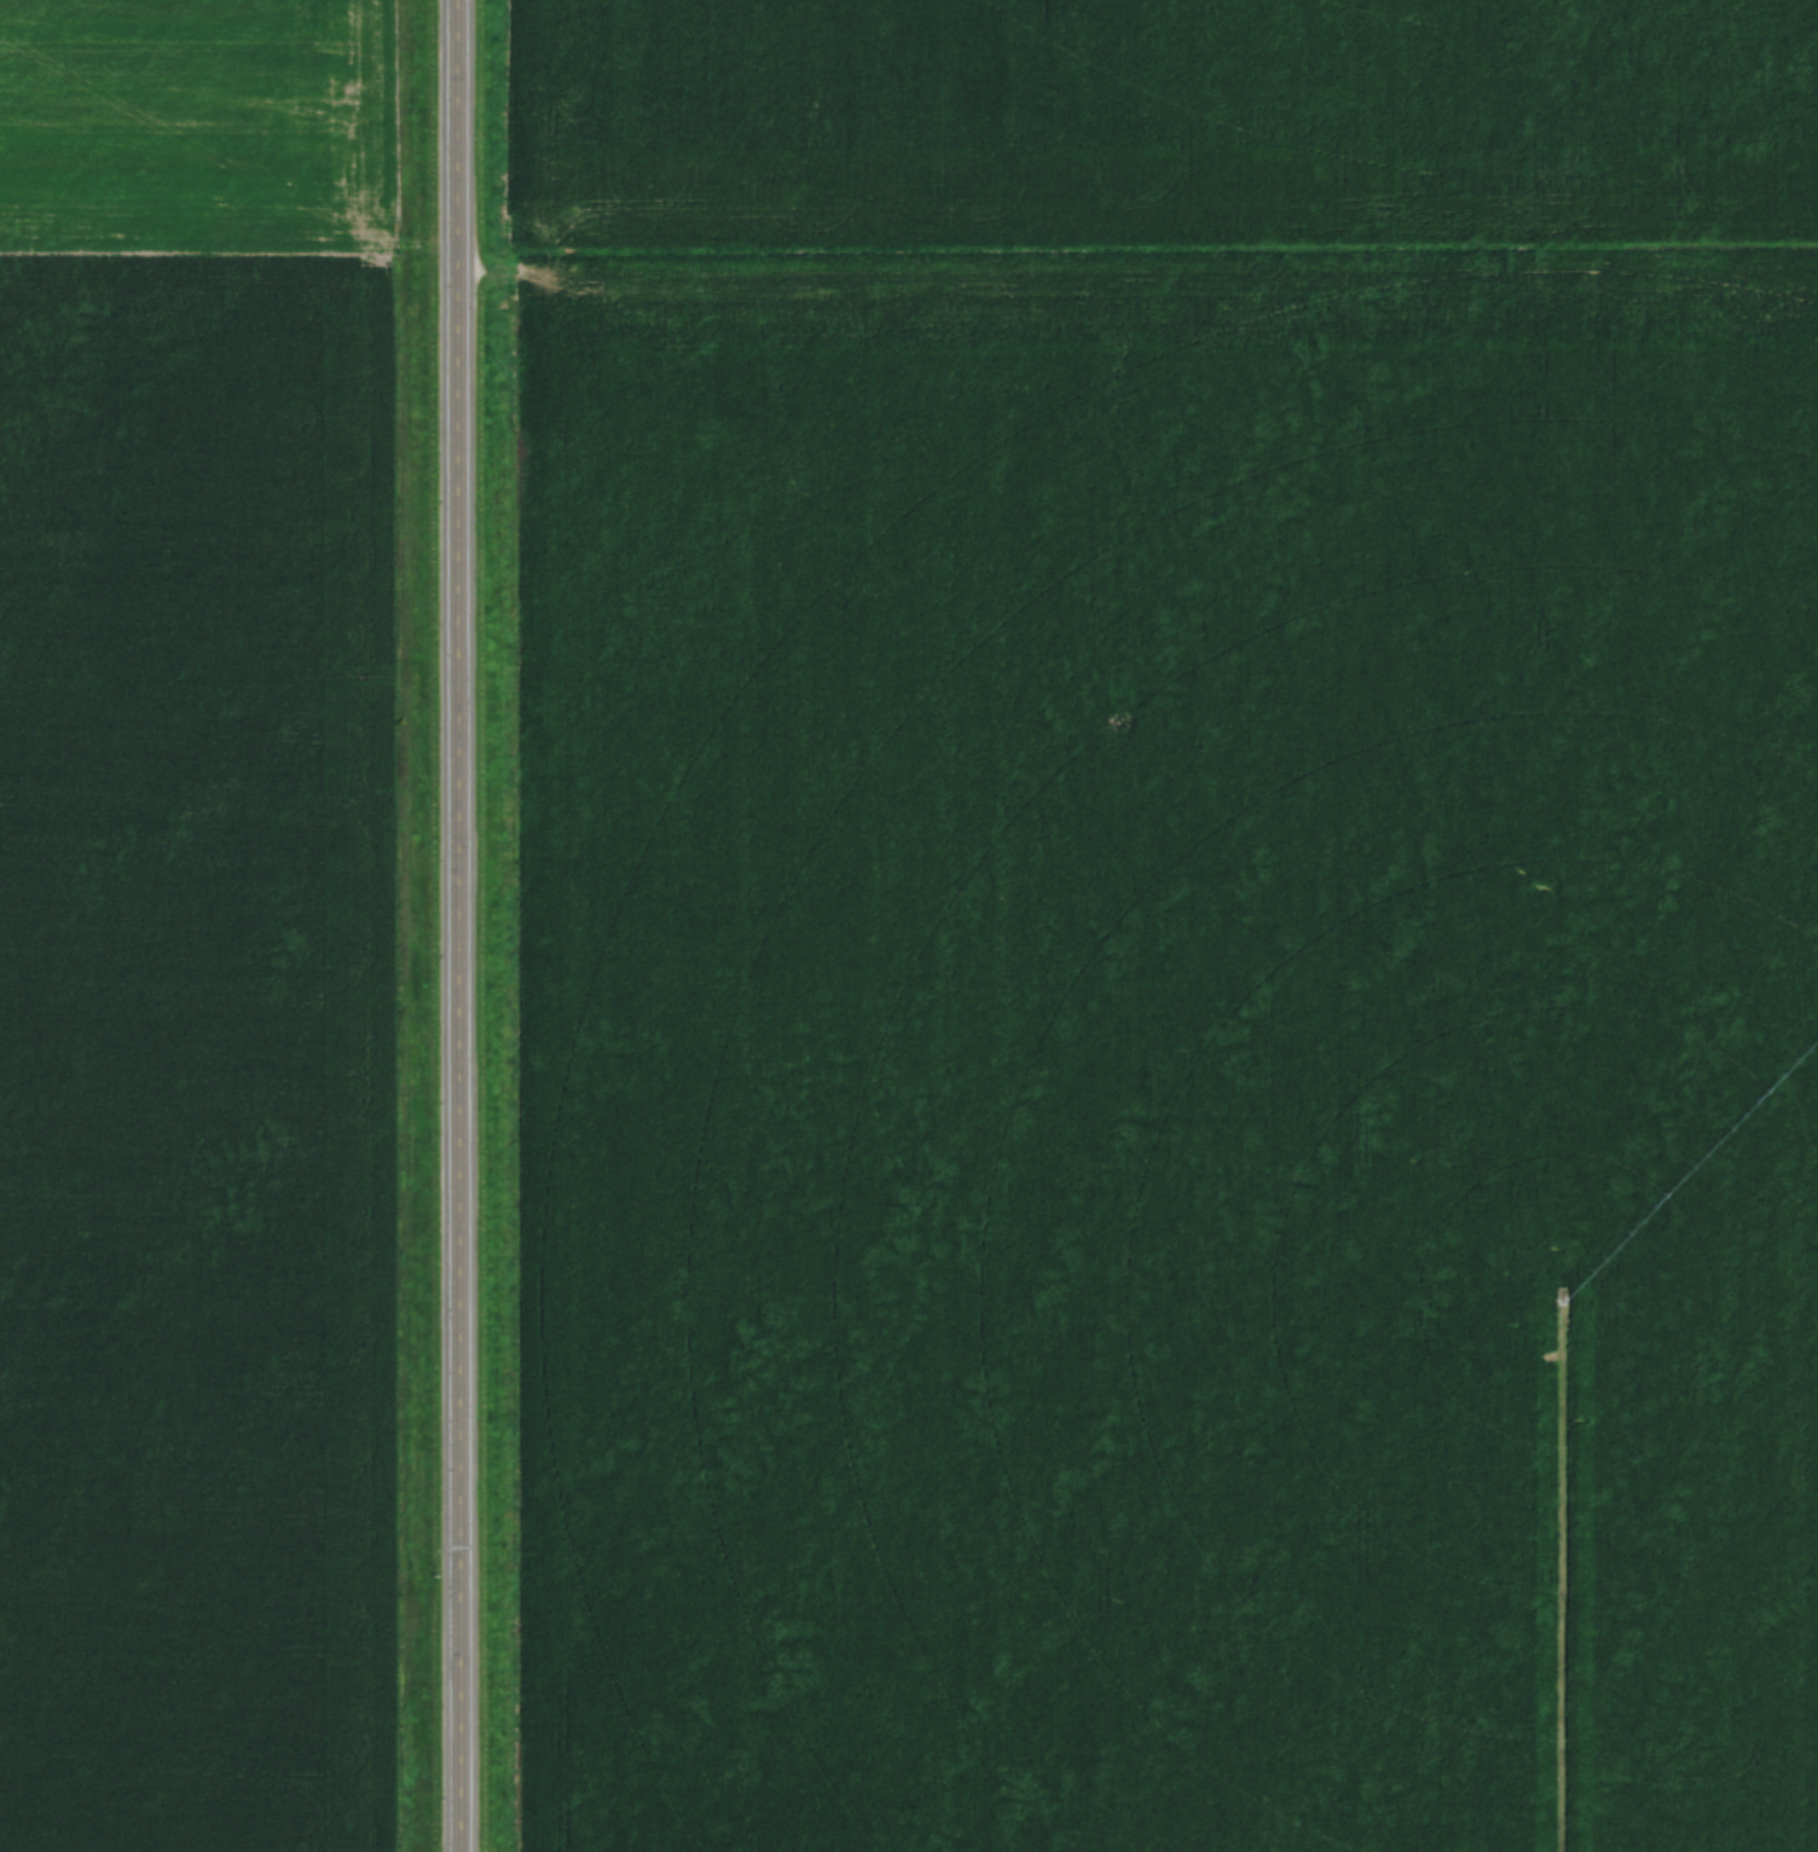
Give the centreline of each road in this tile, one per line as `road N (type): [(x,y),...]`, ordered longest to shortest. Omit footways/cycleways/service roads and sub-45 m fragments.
road 1 (secondary): [(456,1851),(454,0)]

